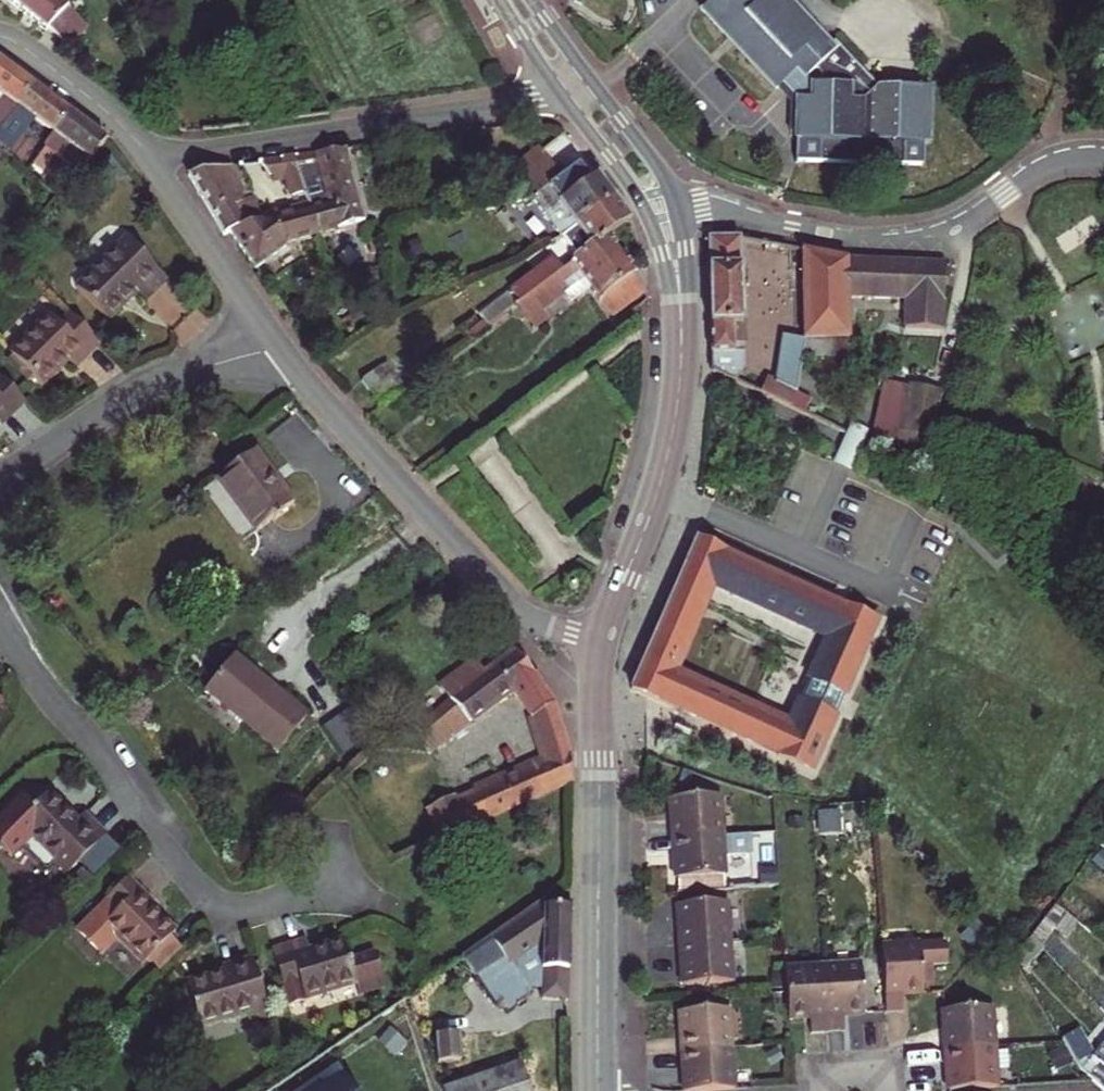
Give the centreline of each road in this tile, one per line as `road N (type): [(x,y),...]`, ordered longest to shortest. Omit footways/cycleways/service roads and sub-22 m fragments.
road 1 (residential): [(349,875),(257,906),(230,906),(207,895),(146,828),(0,617)]
road 2 (tertiary): [(598,1090),(602,641)]
road 3 (residential): [(678,211),(717,208),(831,238),(890,243),(949,230),(1051,167),(1103,161)]
road 4 (residential): [(602,641),(545,627),(514,607),(278,347)]
road 5 (residential): [(151,158),(476,112),(556,88)]
road 6 (tertiary): [(602,641),(667,463),(683,333)]
road 7 (residential): [(0,480),(136,394),(278,347)]
road 8 (tertiary): [(556,88),(643,205),(683,333)]
road 9 (residential): [(278,347),(151,158)]
road 10 (residential): [(151,158),(115,119),(0,36)]
road 11 (tertiary): [(678,211),(659,167),(586,73)]
road 12 (tertiary): [(683,333),(678,211)]

